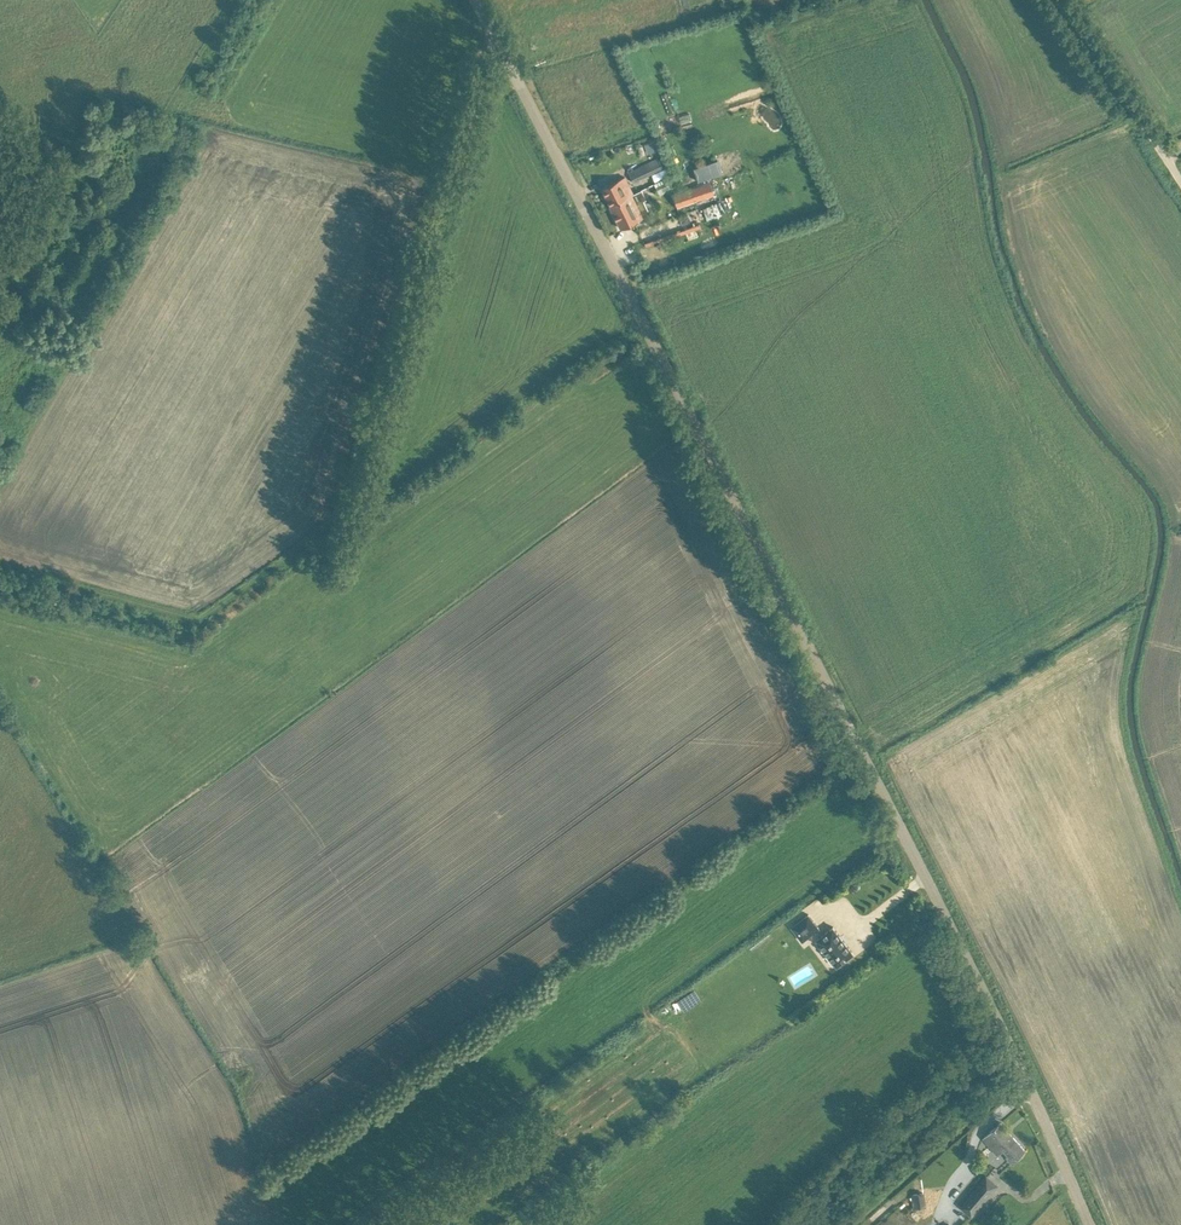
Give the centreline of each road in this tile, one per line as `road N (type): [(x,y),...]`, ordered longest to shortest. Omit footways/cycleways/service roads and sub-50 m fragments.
road 1 (tertiary): [(1085,1224),(1014,1057),(907,839),(475,0)]
road 2 (track): [(339,532),(490,29)]
road 3 (unclassified): [(1180,185),(1064,0)]

